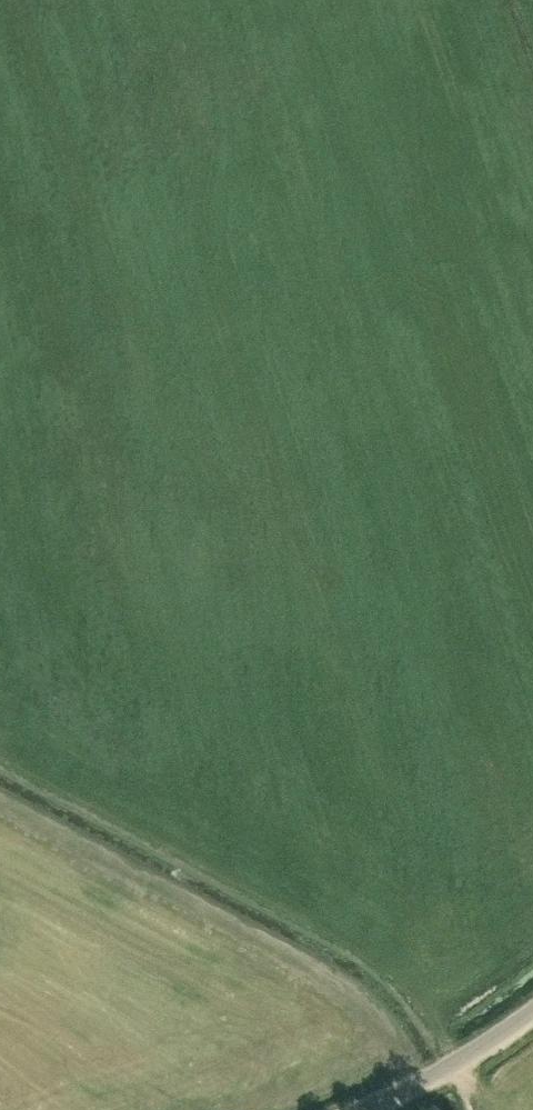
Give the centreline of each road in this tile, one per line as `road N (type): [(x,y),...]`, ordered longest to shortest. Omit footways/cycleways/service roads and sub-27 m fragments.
road 1 (unclassified): [(364,1109),(467,1057),(532,1010)]

